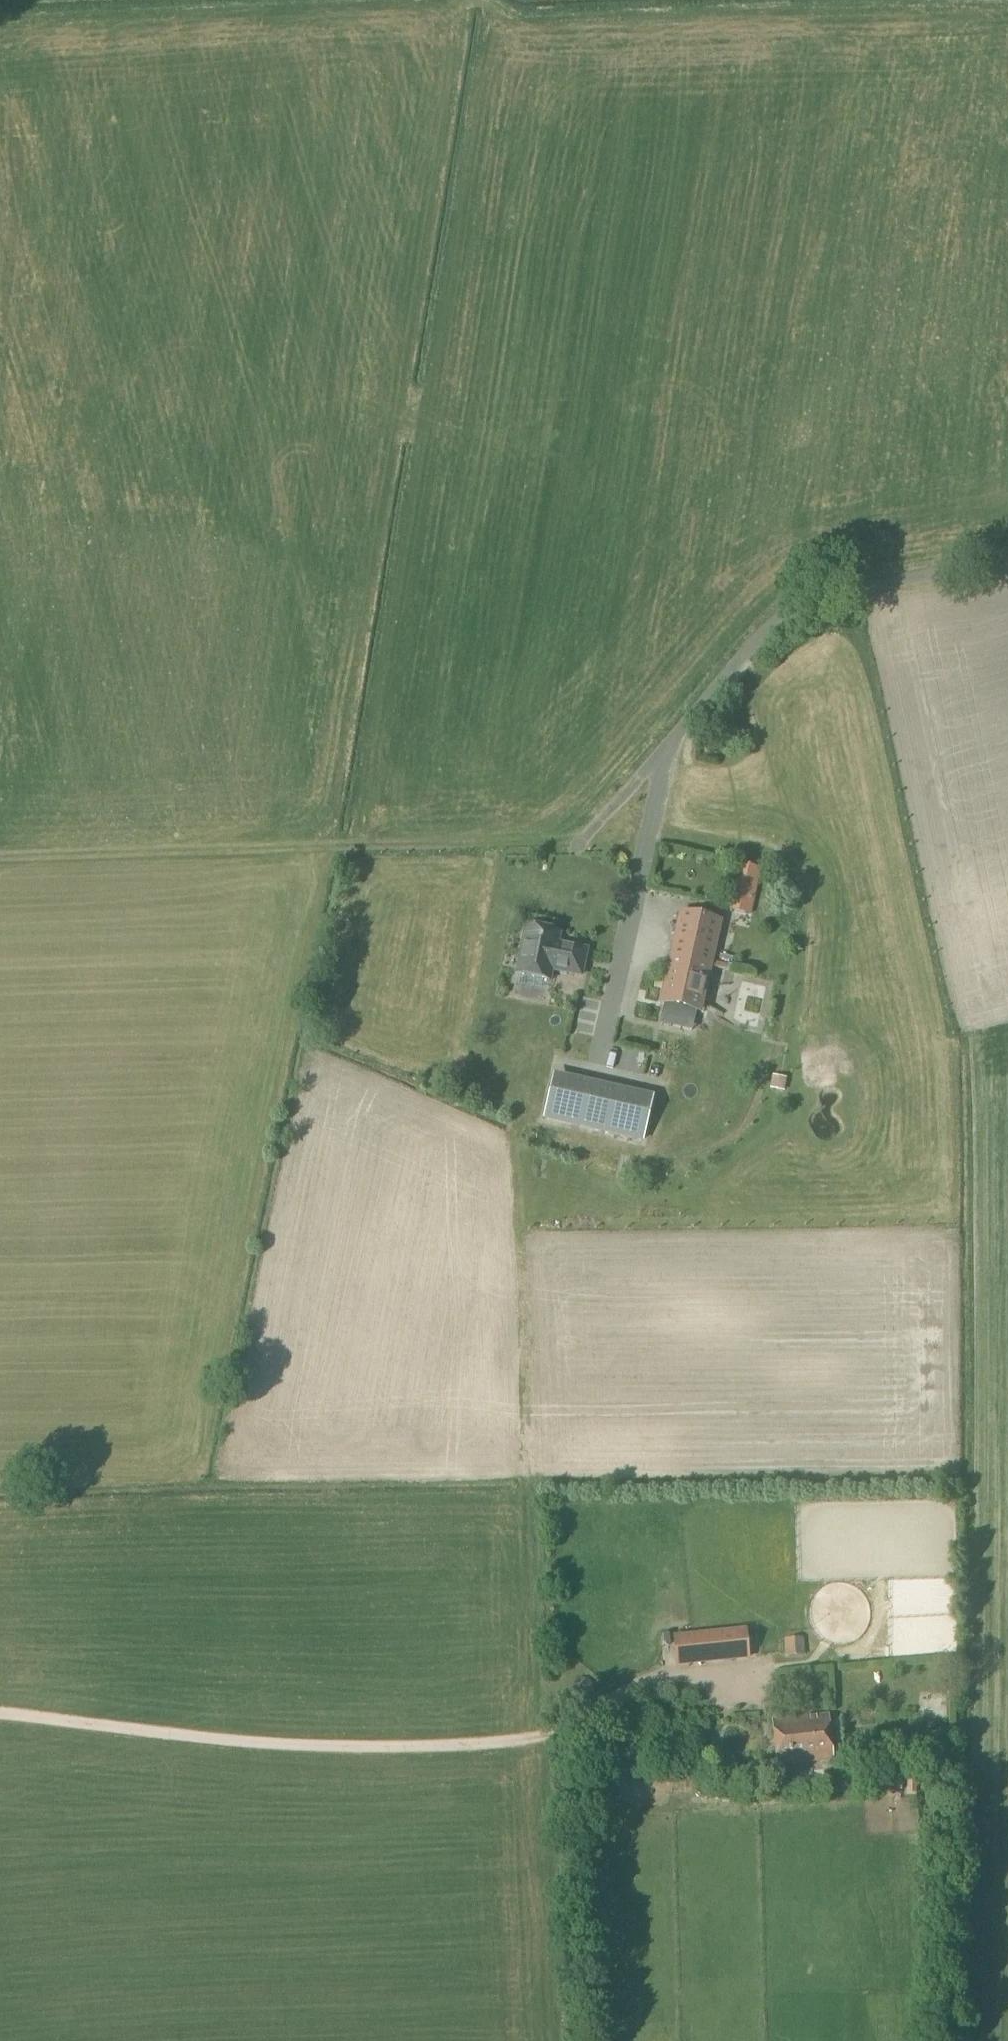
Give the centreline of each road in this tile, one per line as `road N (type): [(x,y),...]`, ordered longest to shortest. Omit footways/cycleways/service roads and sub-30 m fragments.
road 1 (track): [(575,854),(0,865)]

